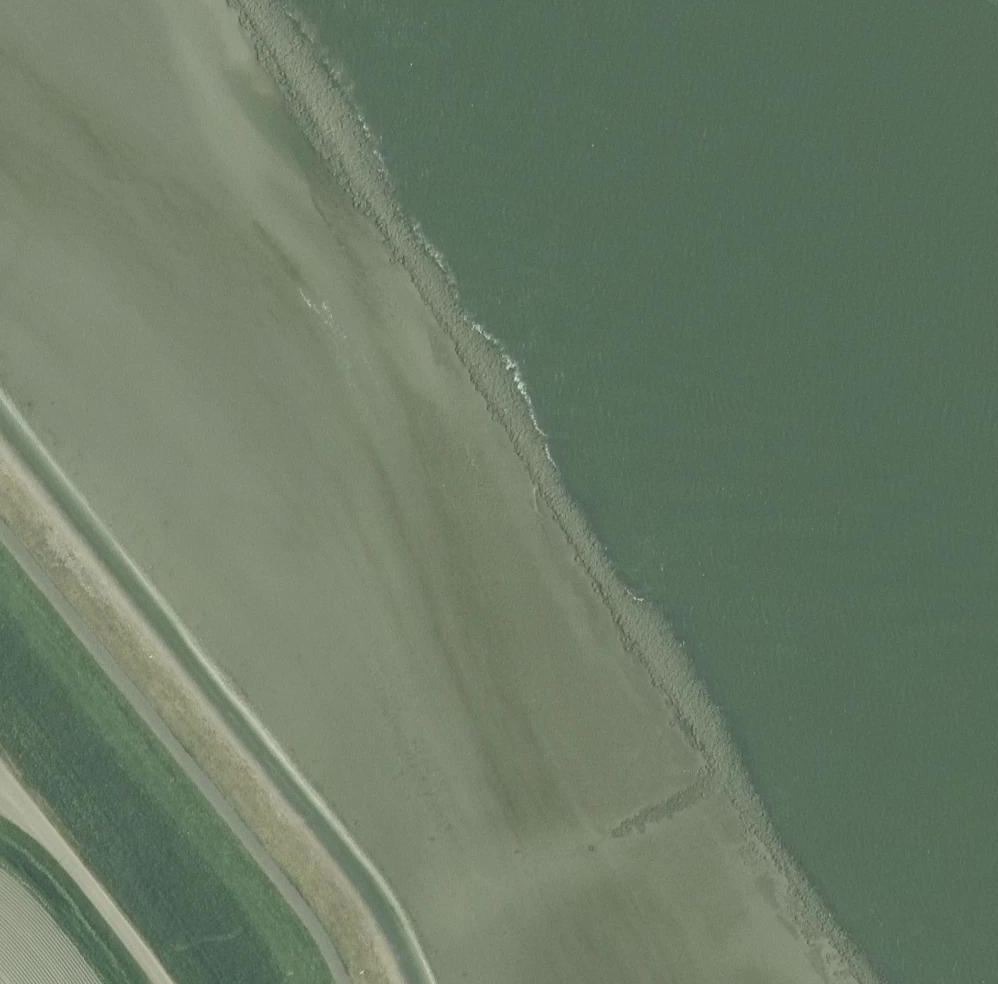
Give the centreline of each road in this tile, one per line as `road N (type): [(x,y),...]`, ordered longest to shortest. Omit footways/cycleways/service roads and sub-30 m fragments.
road 1 (unclassified): [(162,983),(94,891),(0,788)]

